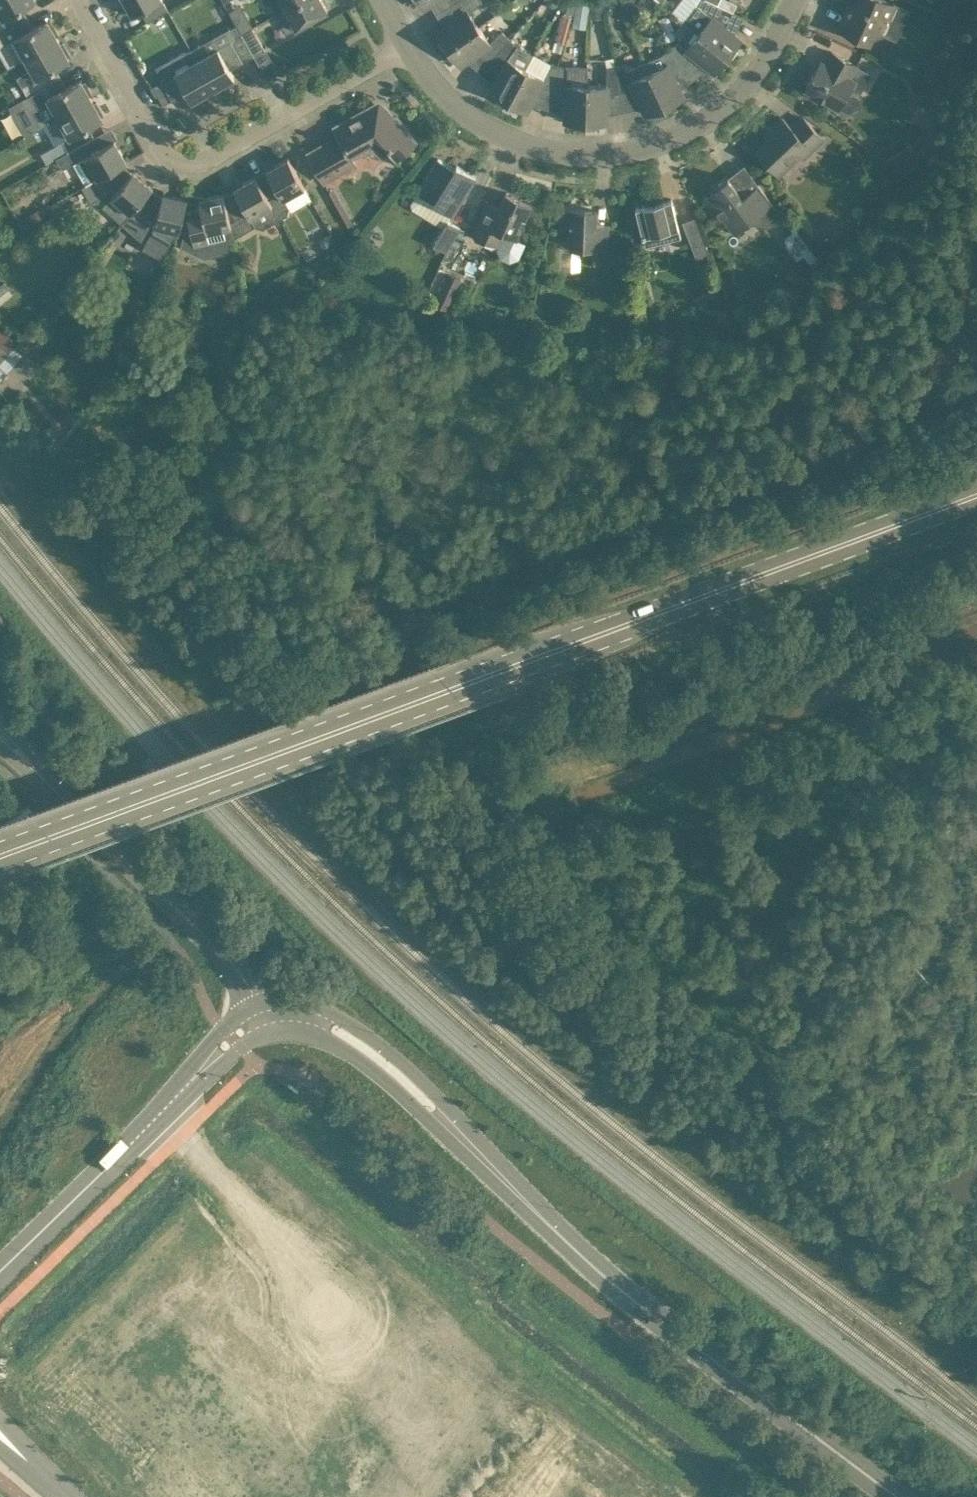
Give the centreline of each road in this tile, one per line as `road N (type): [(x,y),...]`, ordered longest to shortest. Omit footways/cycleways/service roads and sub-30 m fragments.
road 1 (primary): [(0,849),(976,493)]
road 2 (tertiary): [(893,1496),(606,1277),(540,1215)]
road 3 (residential): [(405,45),(189,163),(169,156),(79,0)]
road 4 (residential): [(758,76),(679,141),(641,154),(600,156),(519,143),(462,112),(405,45)]
road 5 (unclassified): [(262,1004),(220,948),(110,850),(0,734)]
road 6 (tertiary): [(540,1215),(439,1091),(323,1008),(262,1004)]
road 7 (tertiary): [(274,1031),(337,1042),(540,1215)]
road 8 (tertiary): [(0,1268),(166,1106)]
road 9 (track): [(758,76),(919,191)]
road 10 (tertiary): [(262,1004),(224,1028),(166,1106)]
road 11 (tertiary): [(166,1106),(242,1046),(274,1031)]

